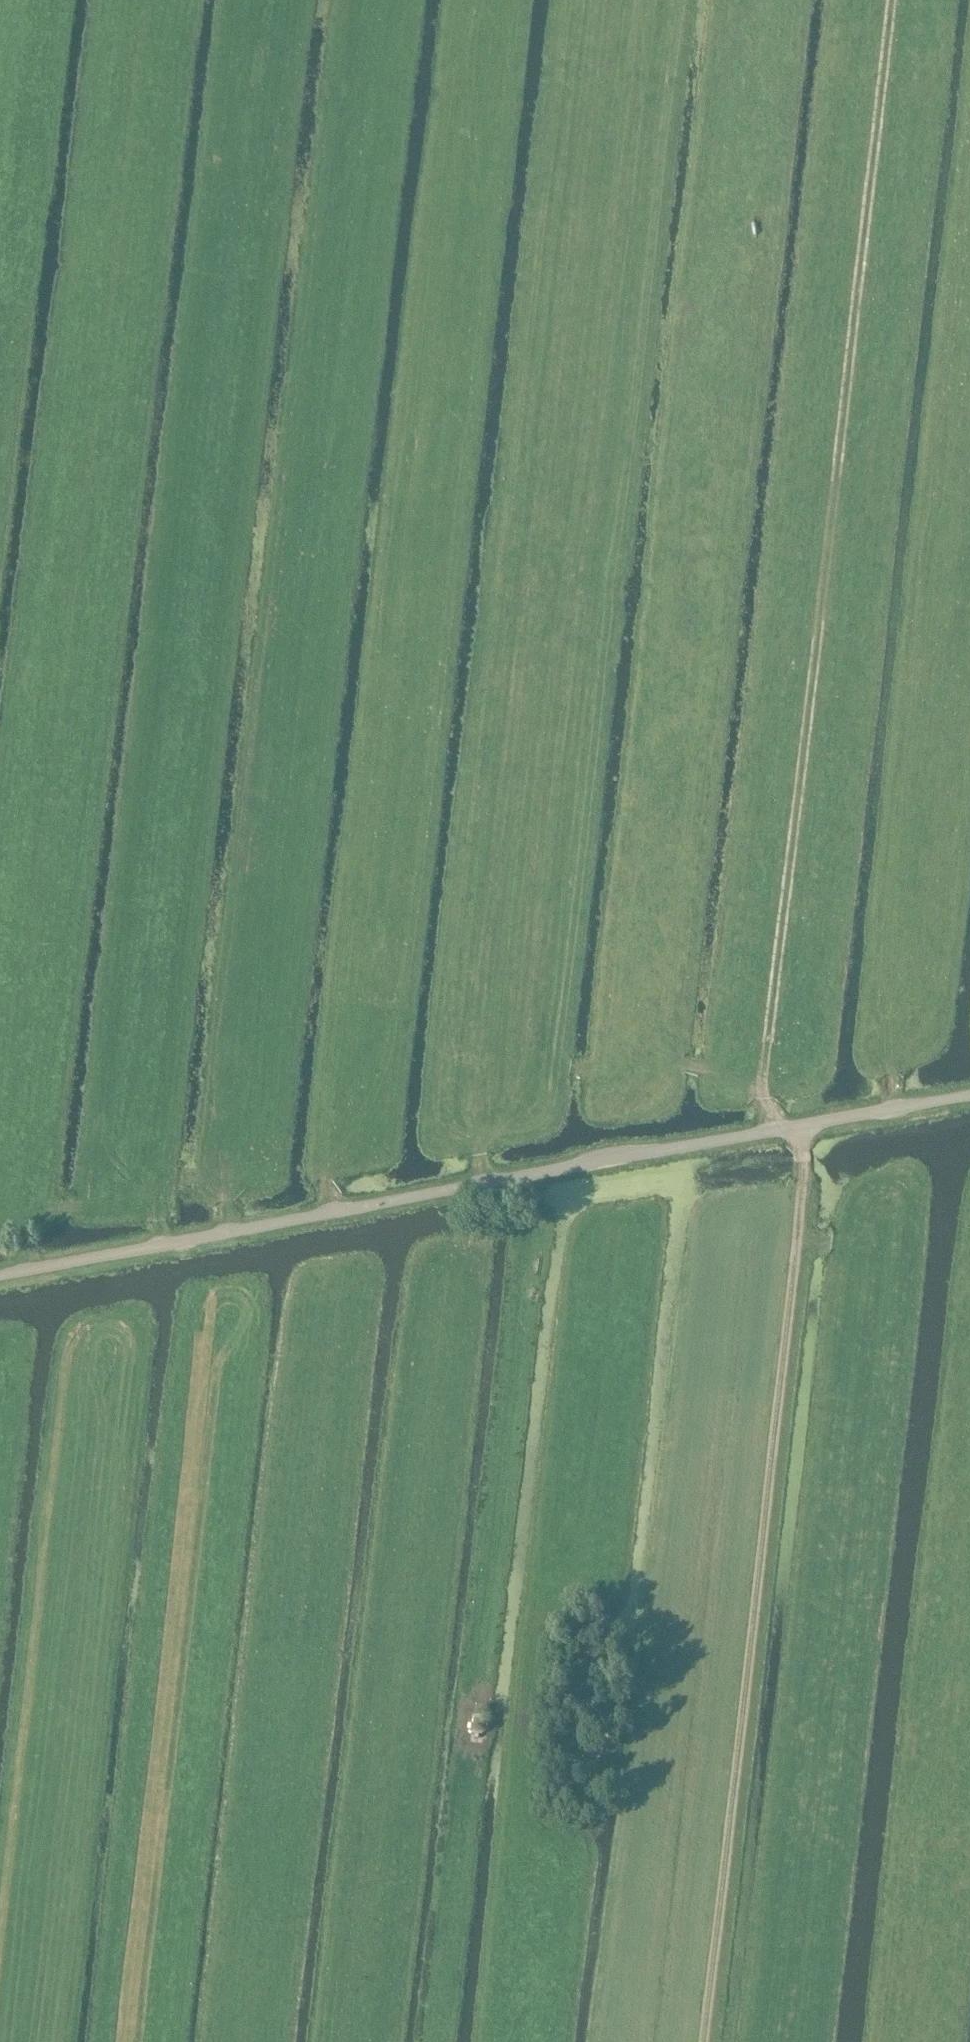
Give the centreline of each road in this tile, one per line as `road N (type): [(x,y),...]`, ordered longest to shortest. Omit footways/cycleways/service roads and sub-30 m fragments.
road 1 (track): [(773,1131),(763,1094),(797,765),(891,0)]
road 2 (unclassified): [(0,1275),(969,1094)]
road 3 (track): [(785,1368),(803,1241),(879,1246),(862,1396)]

